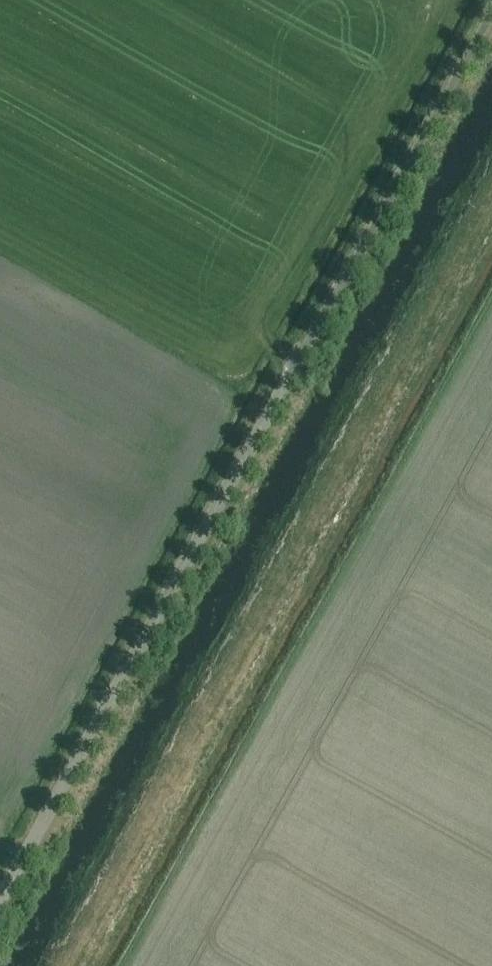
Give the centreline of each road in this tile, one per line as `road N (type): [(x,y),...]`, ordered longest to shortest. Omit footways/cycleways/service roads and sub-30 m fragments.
road 1 (track): [(60,965),(491,184)]
road 2 (unclassified): [(0,901),(309,346)]

